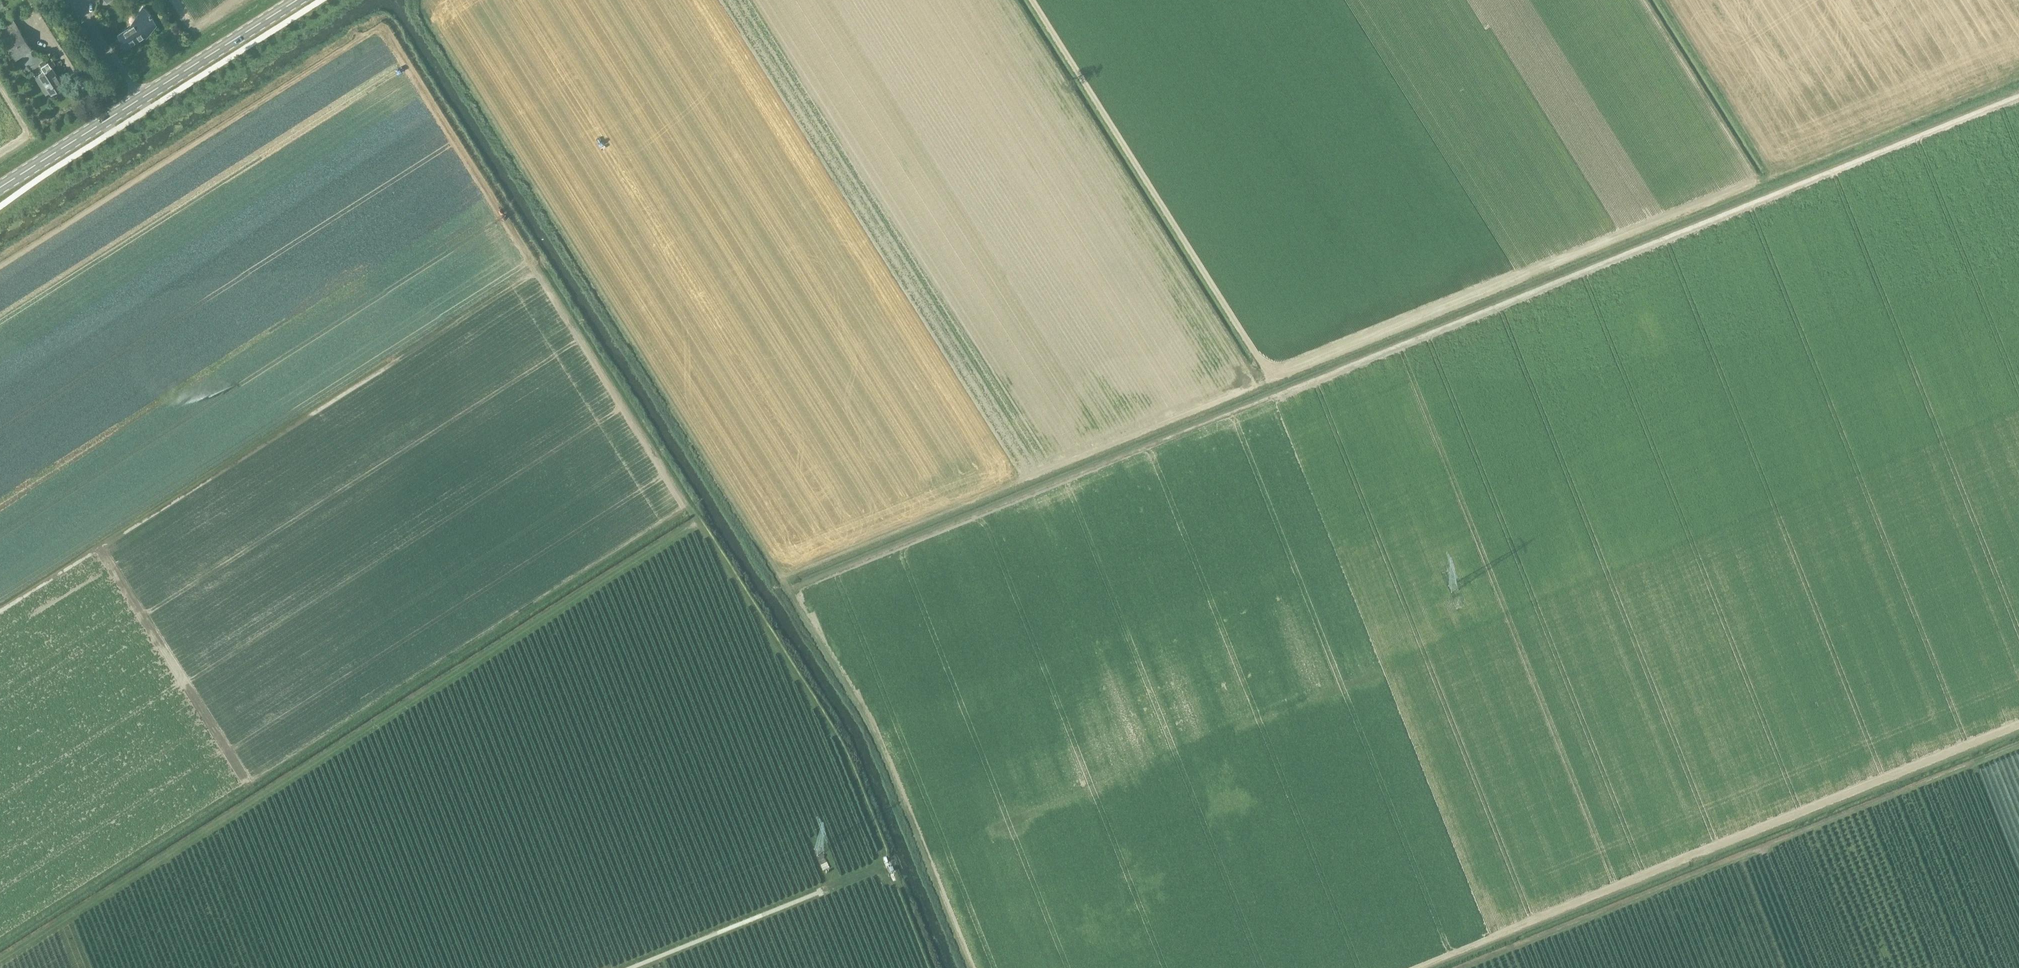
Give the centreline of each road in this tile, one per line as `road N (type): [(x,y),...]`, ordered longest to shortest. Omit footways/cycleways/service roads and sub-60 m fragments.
road 1 (secondary): [(0,188),(297,0)]

